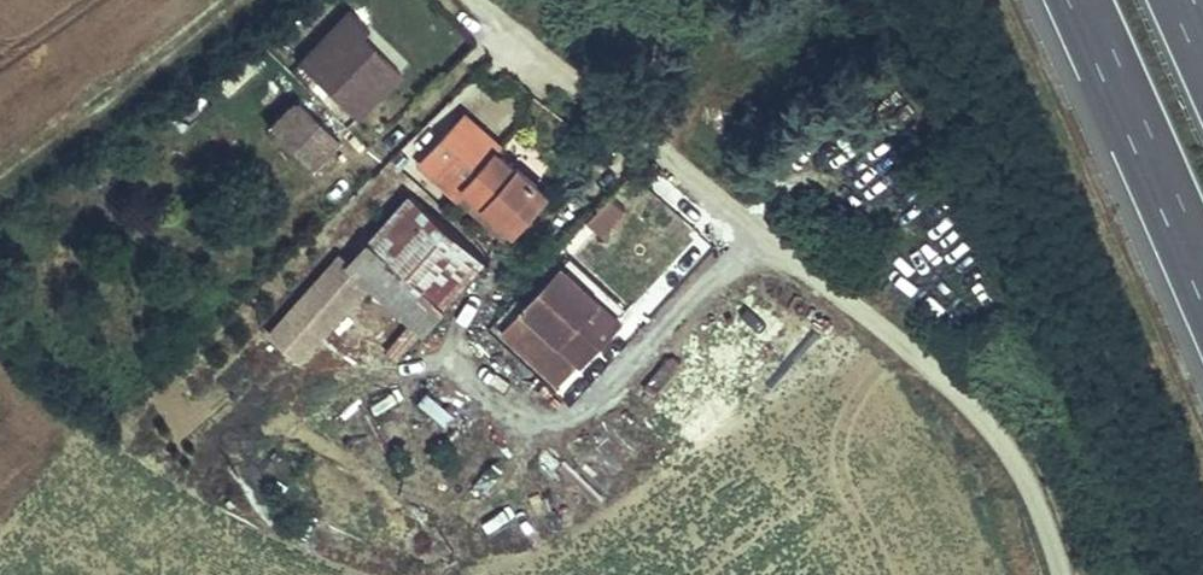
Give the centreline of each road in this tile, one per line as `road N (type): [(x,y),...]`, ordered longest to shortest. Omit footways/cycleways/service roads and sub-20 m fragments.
road 1 (residential): [(1068,574),(996,427),(792,250)]
road 2 (track): [(476,0),(792,250)]
road 3 (motorway): [(1077,0),(1202,282)]

